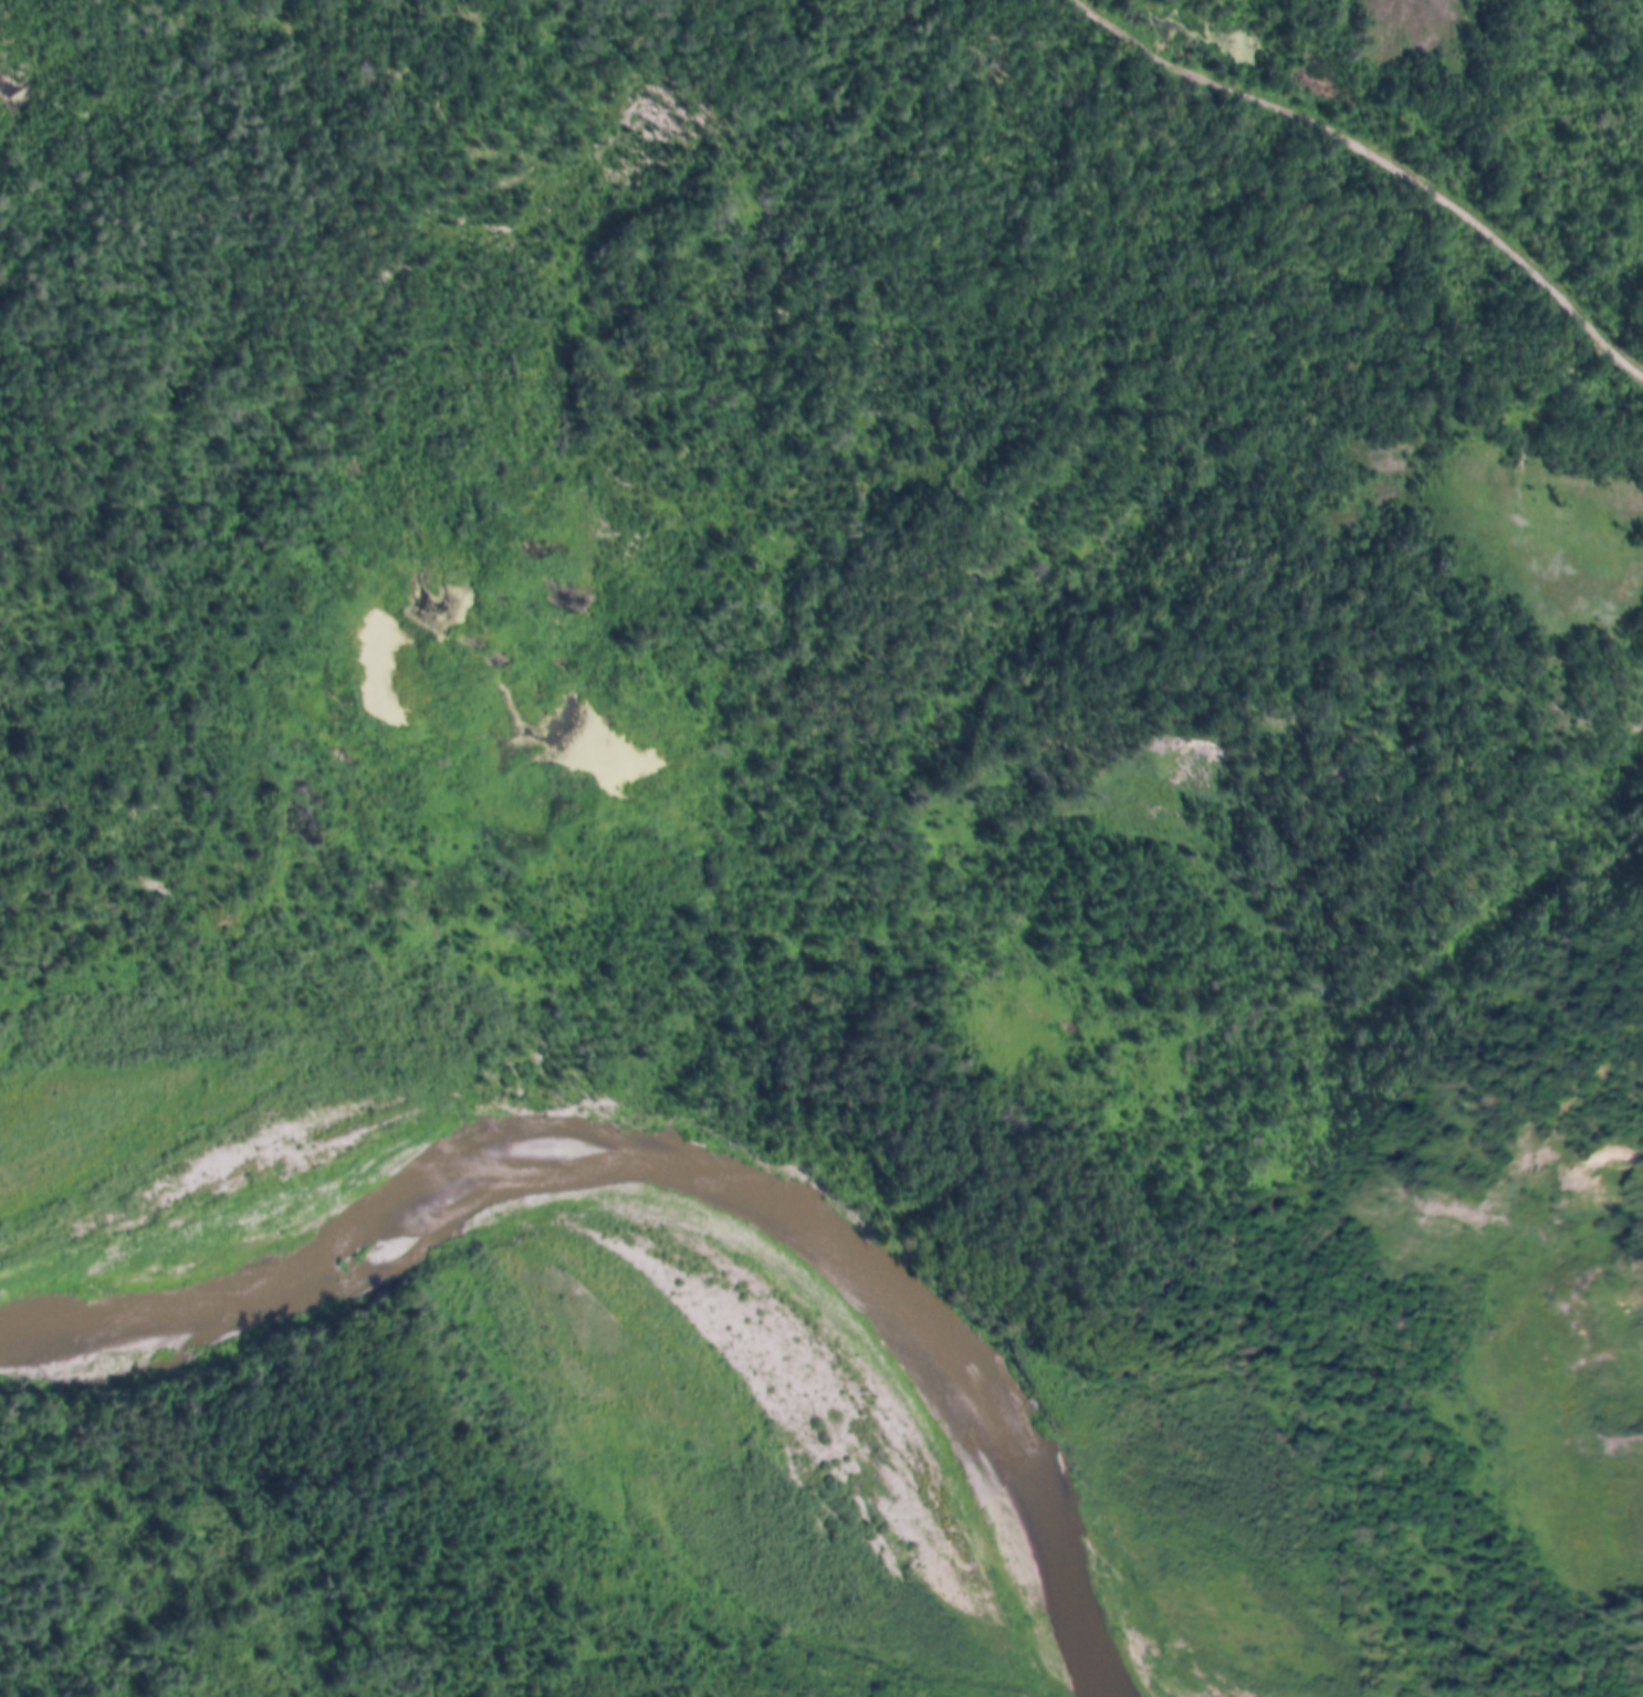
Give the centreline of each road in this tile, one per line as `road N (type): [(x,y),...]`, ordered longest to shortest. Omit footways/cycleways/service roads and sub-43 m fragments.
road 1 (track): [(1094,0),(1196,66),(1296,106),(1468,200),(1642,355)]
road 2 (track): [(1632,345),(1579,373),(1549,407),(1526,513)]

